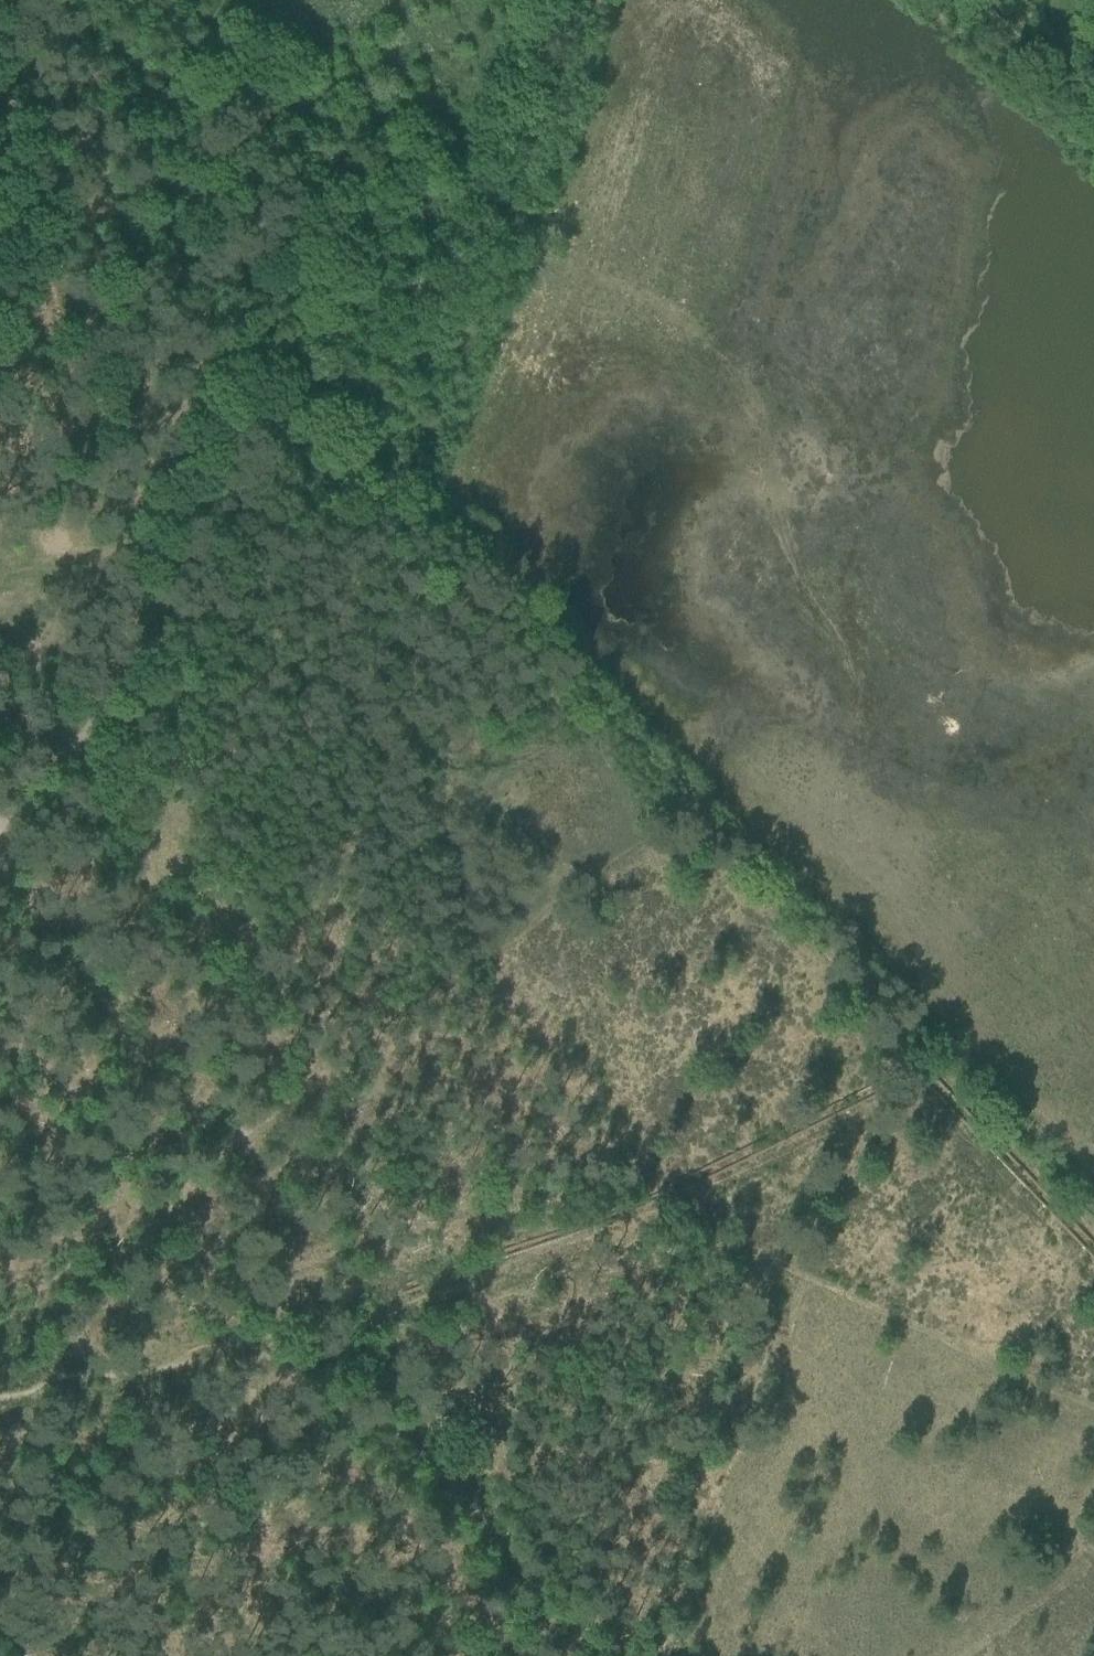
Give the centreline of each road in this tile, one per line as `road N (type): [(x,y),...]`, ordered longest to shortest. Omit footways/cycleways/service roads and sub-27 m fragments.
road 1 (track): [(0,1326),(124,1220),(135,1190)]
road 2 (track): [(1093,111),(981,0)]

